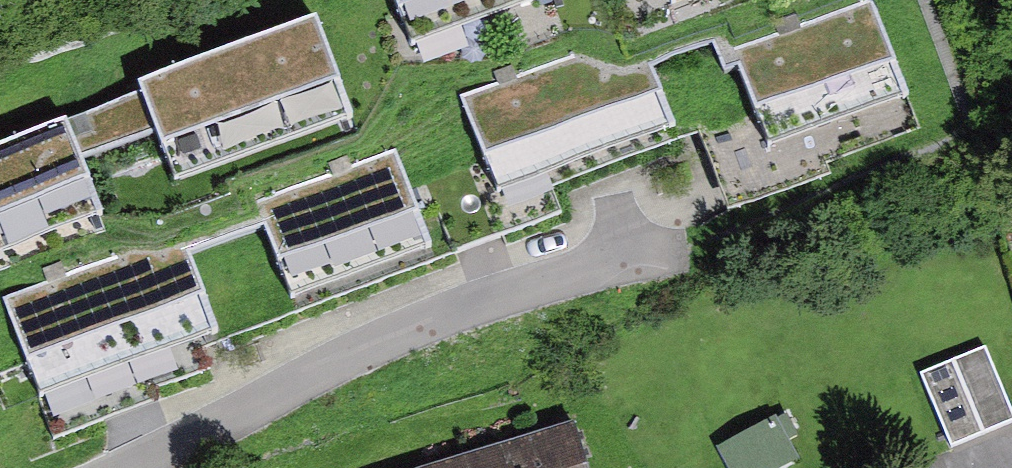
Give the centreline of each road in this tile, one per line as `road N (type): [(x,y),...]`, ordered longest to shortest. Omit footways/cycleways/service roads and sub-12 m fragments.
road 1 (residential): [(683,249),(510,293),(362,355),(133,467)]

